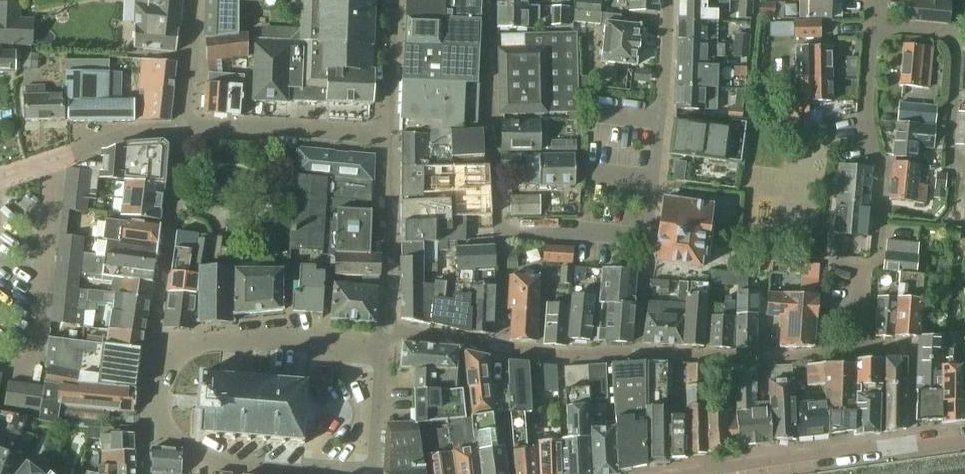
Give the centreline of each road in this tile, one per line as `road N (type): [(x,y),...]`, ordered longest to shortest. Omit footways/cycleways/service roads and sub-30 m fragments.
road 1 (residential): [(879,260),(887,160),(866,133),(871,25)]
road 2 (residential): [(144,436),(178,441),(197,459),(372,469)]
road 3 (residential): [(151,356),(214,342),(383,349)]
road 4 (residential): [(151,356),(180,128)]
road 5 (residential): [(492,0),(500,229)]
road 6 (residential): [(864,351),(635,356)]
road 7 (tertiary): [(752,473),(964,440)]
road 8 (residential): [(388,137),(180,128)]
road 9 (residential): [(388,137),(387,333)]
road 10 (residential): [(500,229),(646,233)]
road 11 (residential): [(956,29),(949,158),(964,164)]
road 12 (residential): [(392,0),(388,137)]
road 13 (residential): [(635,356),(500,348)]
road 14 (residential): [(180,128),(49,161)]
road 15 (residential): [(180,128),(195,0)]
road 16 (residential): [(635,356),(646,233)]
road 17 (residential): [(383,349),(372,469)]

